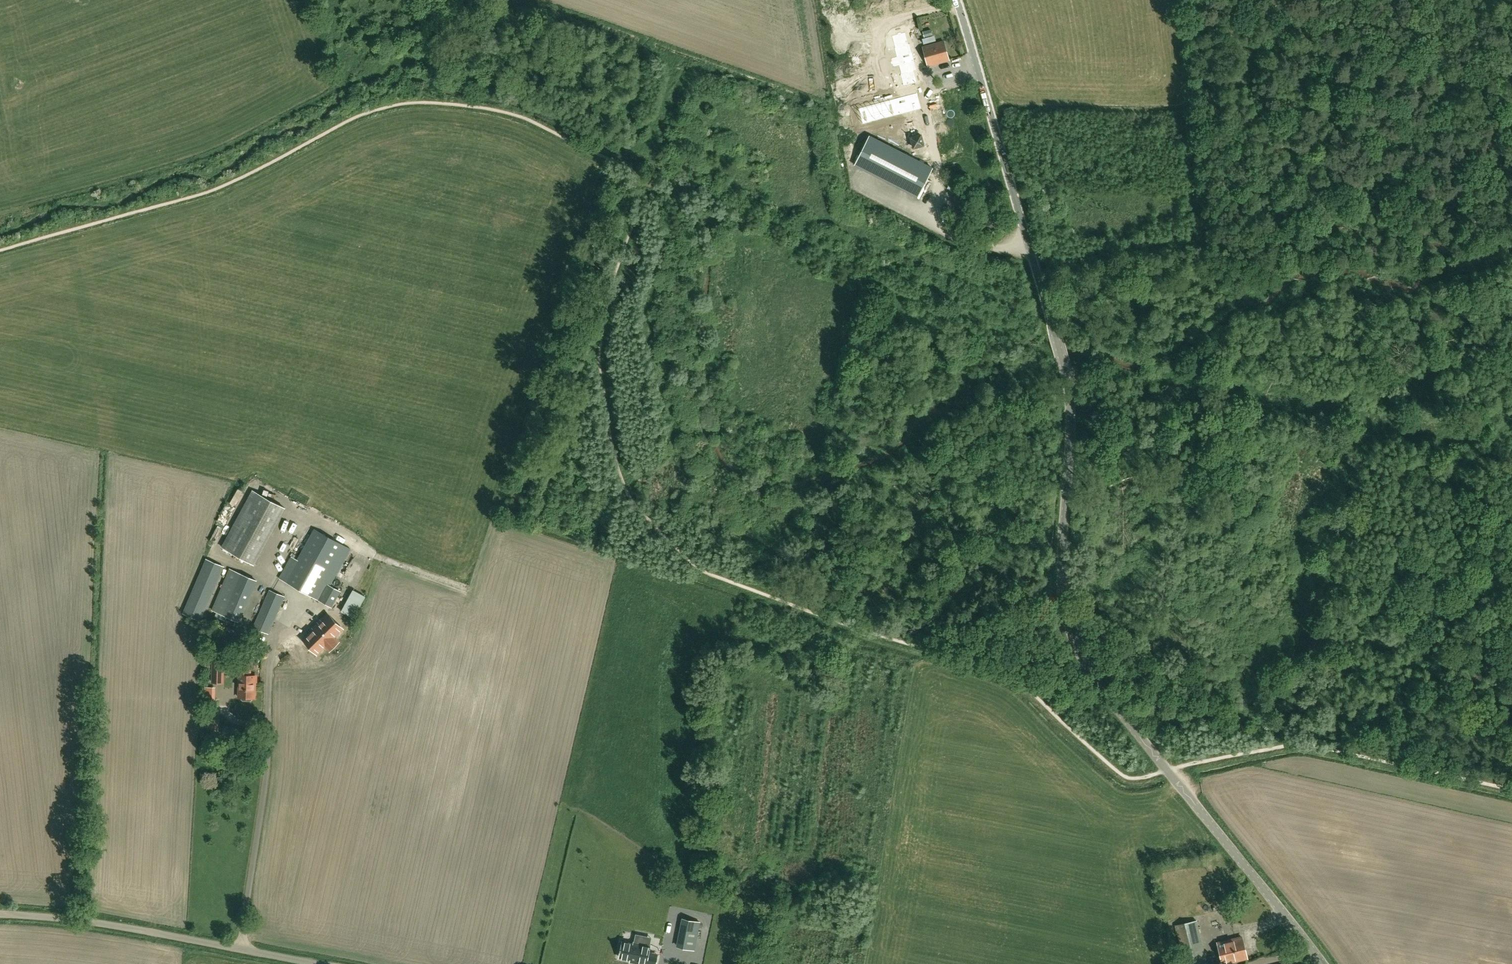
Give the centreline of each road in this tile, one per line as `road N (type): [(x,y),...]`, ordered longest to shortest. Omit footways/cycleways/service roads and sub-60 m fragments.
road 1 (unclassified): [(1324,963),(1102,690),(1073,639),(1062,557),(1067,383),(959,0)]
road 2 (unclassified): [(317,963),(0,915)]
road 3 (track): [(1063,367),(1305,411)]

